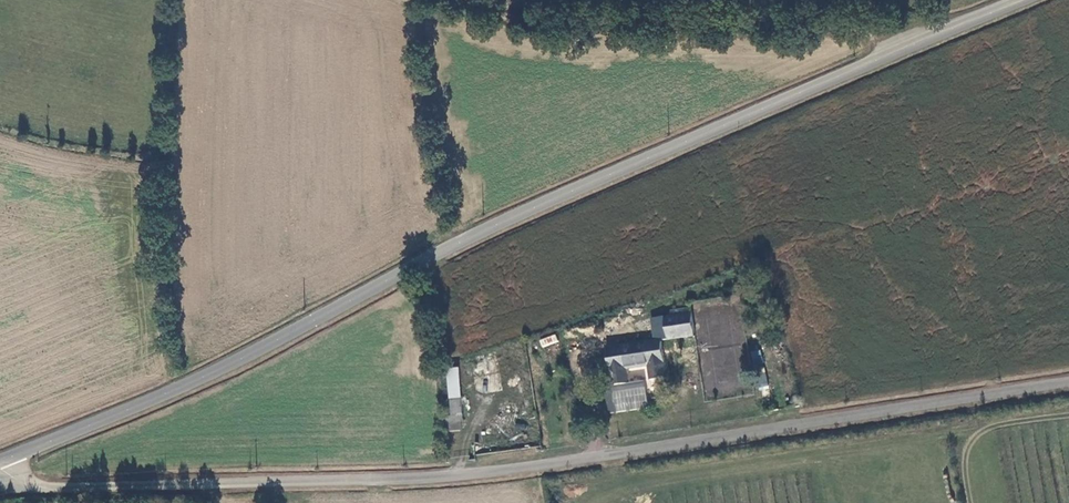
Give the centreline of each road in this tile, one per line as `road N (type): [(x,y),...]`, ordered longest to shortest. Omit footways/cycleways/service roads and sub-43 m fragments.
road 1 (tertiary): [(0,459),(218,370),(517,215),(1018,0)]
road 2 (unclassified): [(1068,384),(902,402),(658,450),(445,477),(42,490),(0,461)]

